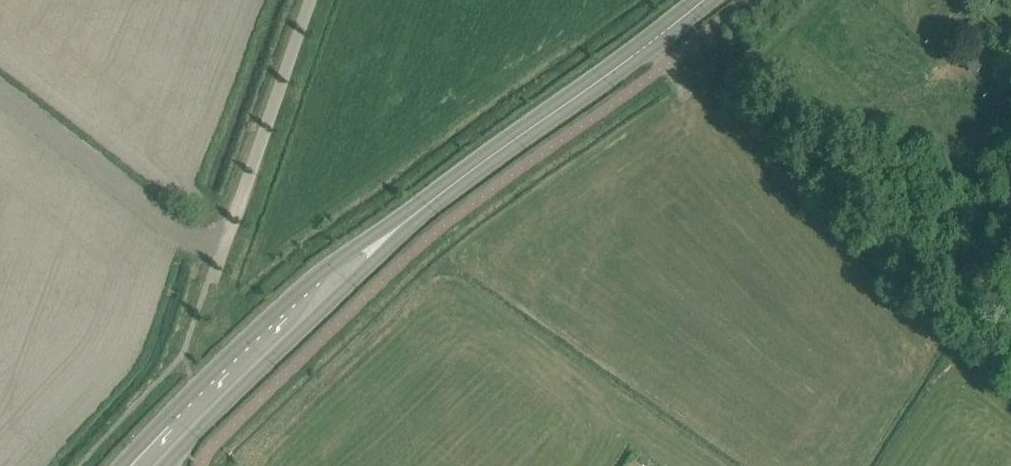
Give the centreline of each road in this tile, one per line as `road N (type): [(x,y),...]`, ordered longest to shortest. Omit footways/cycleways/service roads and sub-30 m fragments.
road 1 (tertiary): [(409,218),(319,275),(120,465)]
road 2 (tertiary): [(704,0),(409,218)]
road 3 (tertiary): [(168,465),(400,238),(409,218)]
road 4 (unclassified): [(214,278),(309,0)]

